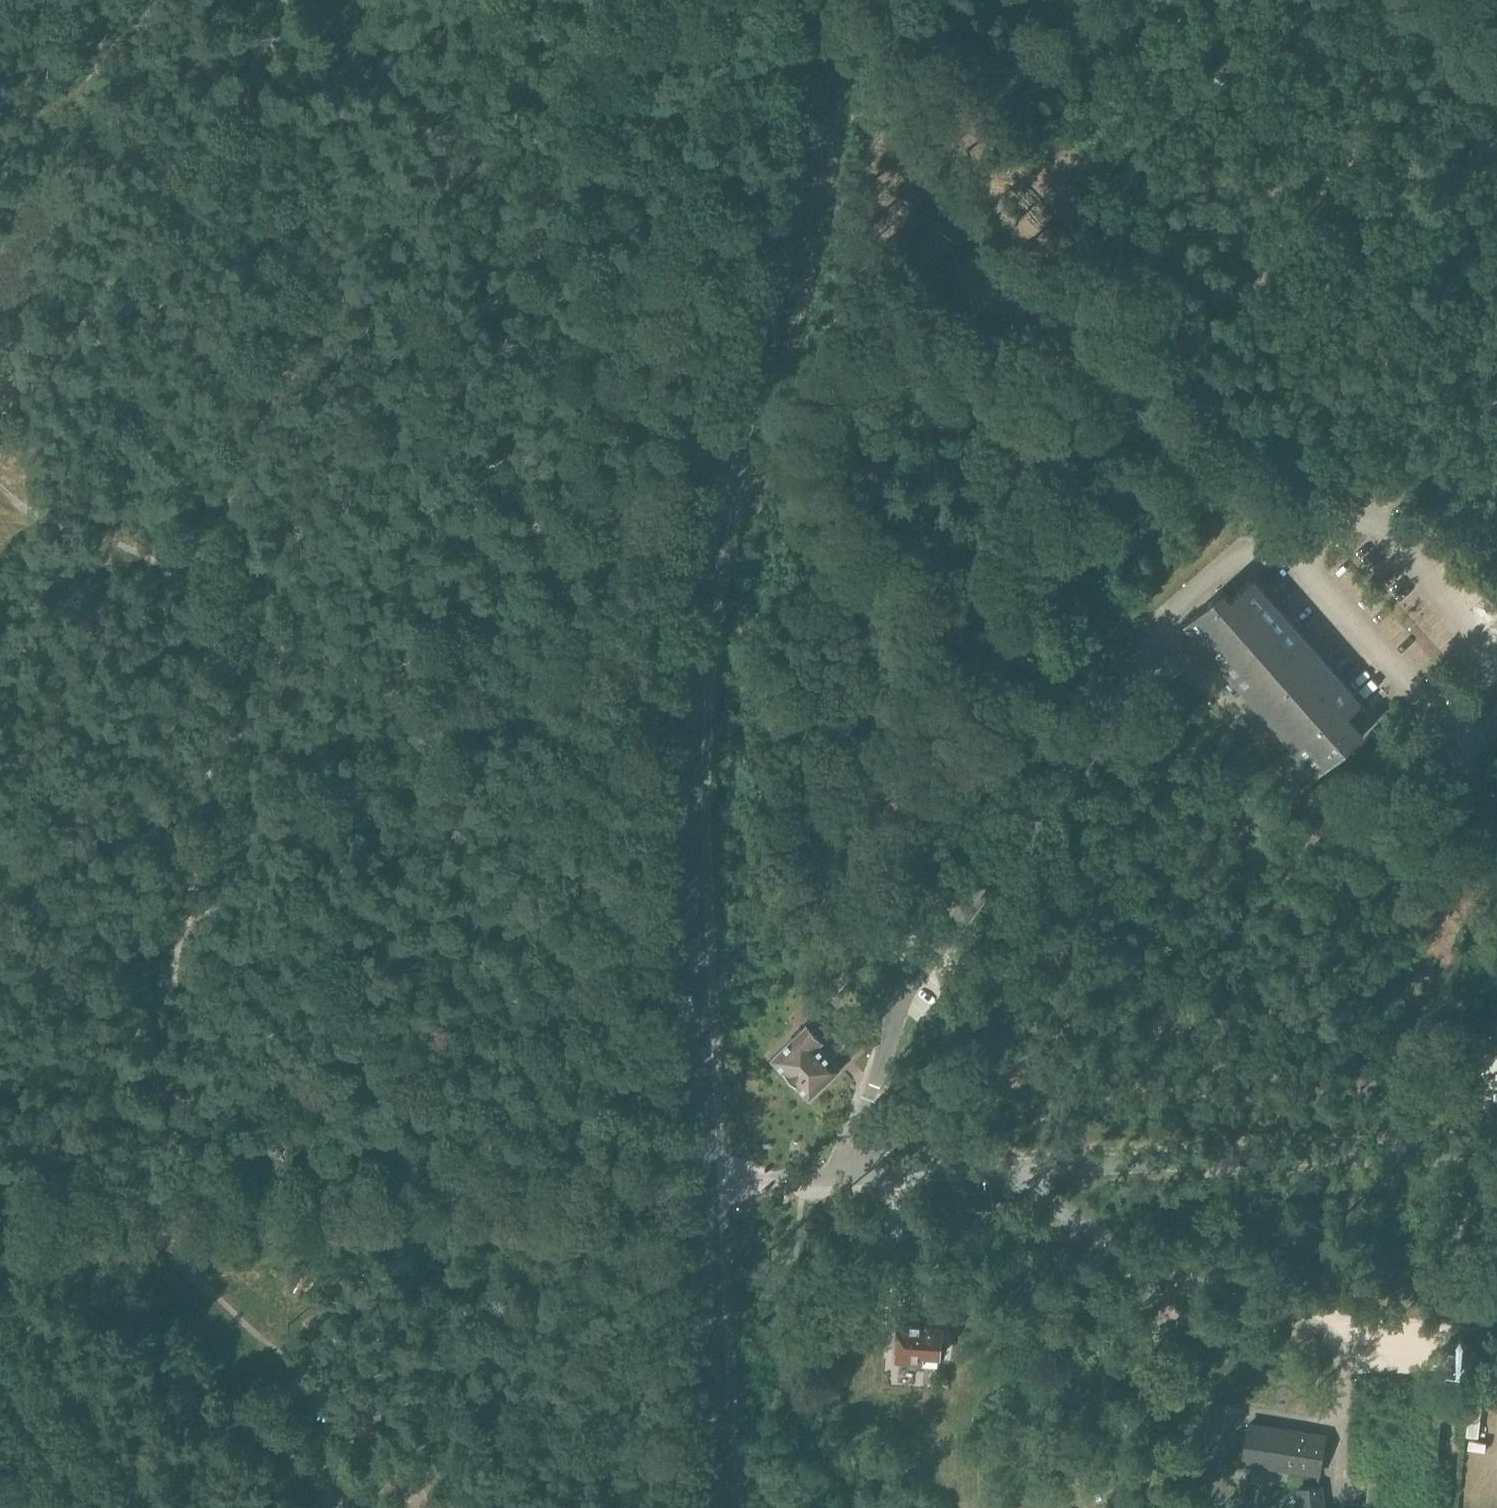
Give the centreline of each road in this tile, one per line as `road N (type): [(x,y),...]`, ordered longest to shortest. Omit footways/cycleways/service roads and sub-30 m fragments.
road 1 (secondary): [(722,1507),(690,799),(695,663),(710,554),(808,212),(837,0)]
road 2 (track): [(161,1211),(707,1179)]
road 3 (secondary): [(119,1507),(0,1373)]

